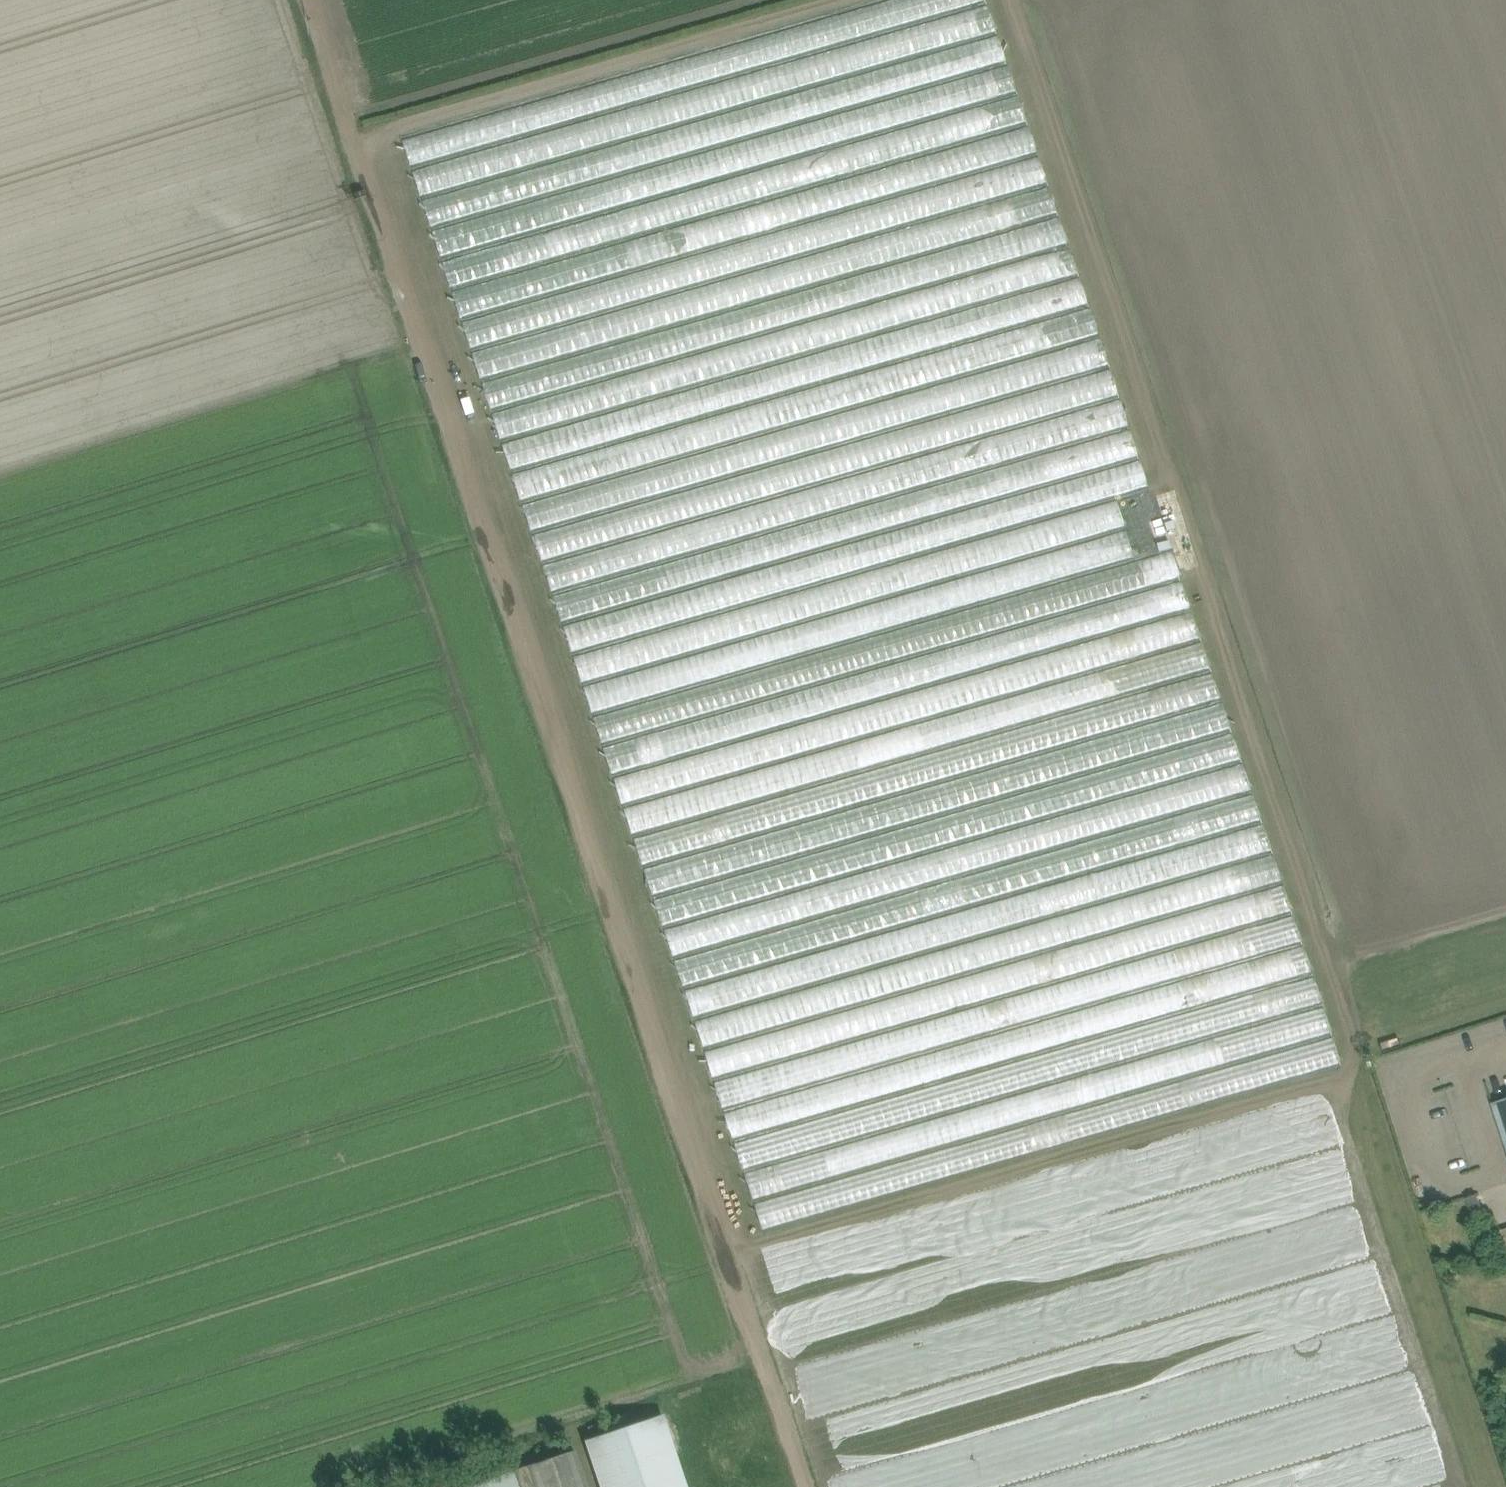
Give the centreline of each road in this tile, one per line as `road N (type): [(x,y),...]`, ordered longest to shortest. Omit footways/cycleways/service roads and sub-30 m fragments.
road 1 (track): [(804,1486),(307,0)]

